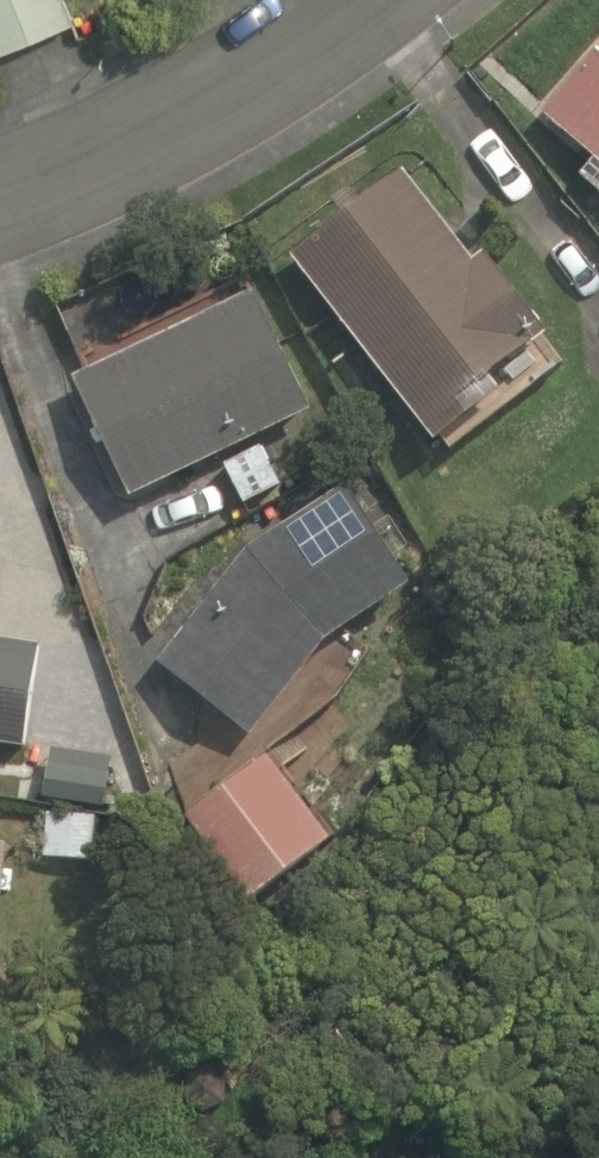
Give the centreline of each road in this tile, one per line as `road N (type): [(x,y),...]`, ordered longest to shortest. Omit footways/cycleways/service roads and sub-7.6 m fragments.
road 1 (residential): [(0,196),(191,110),(361,0)]

